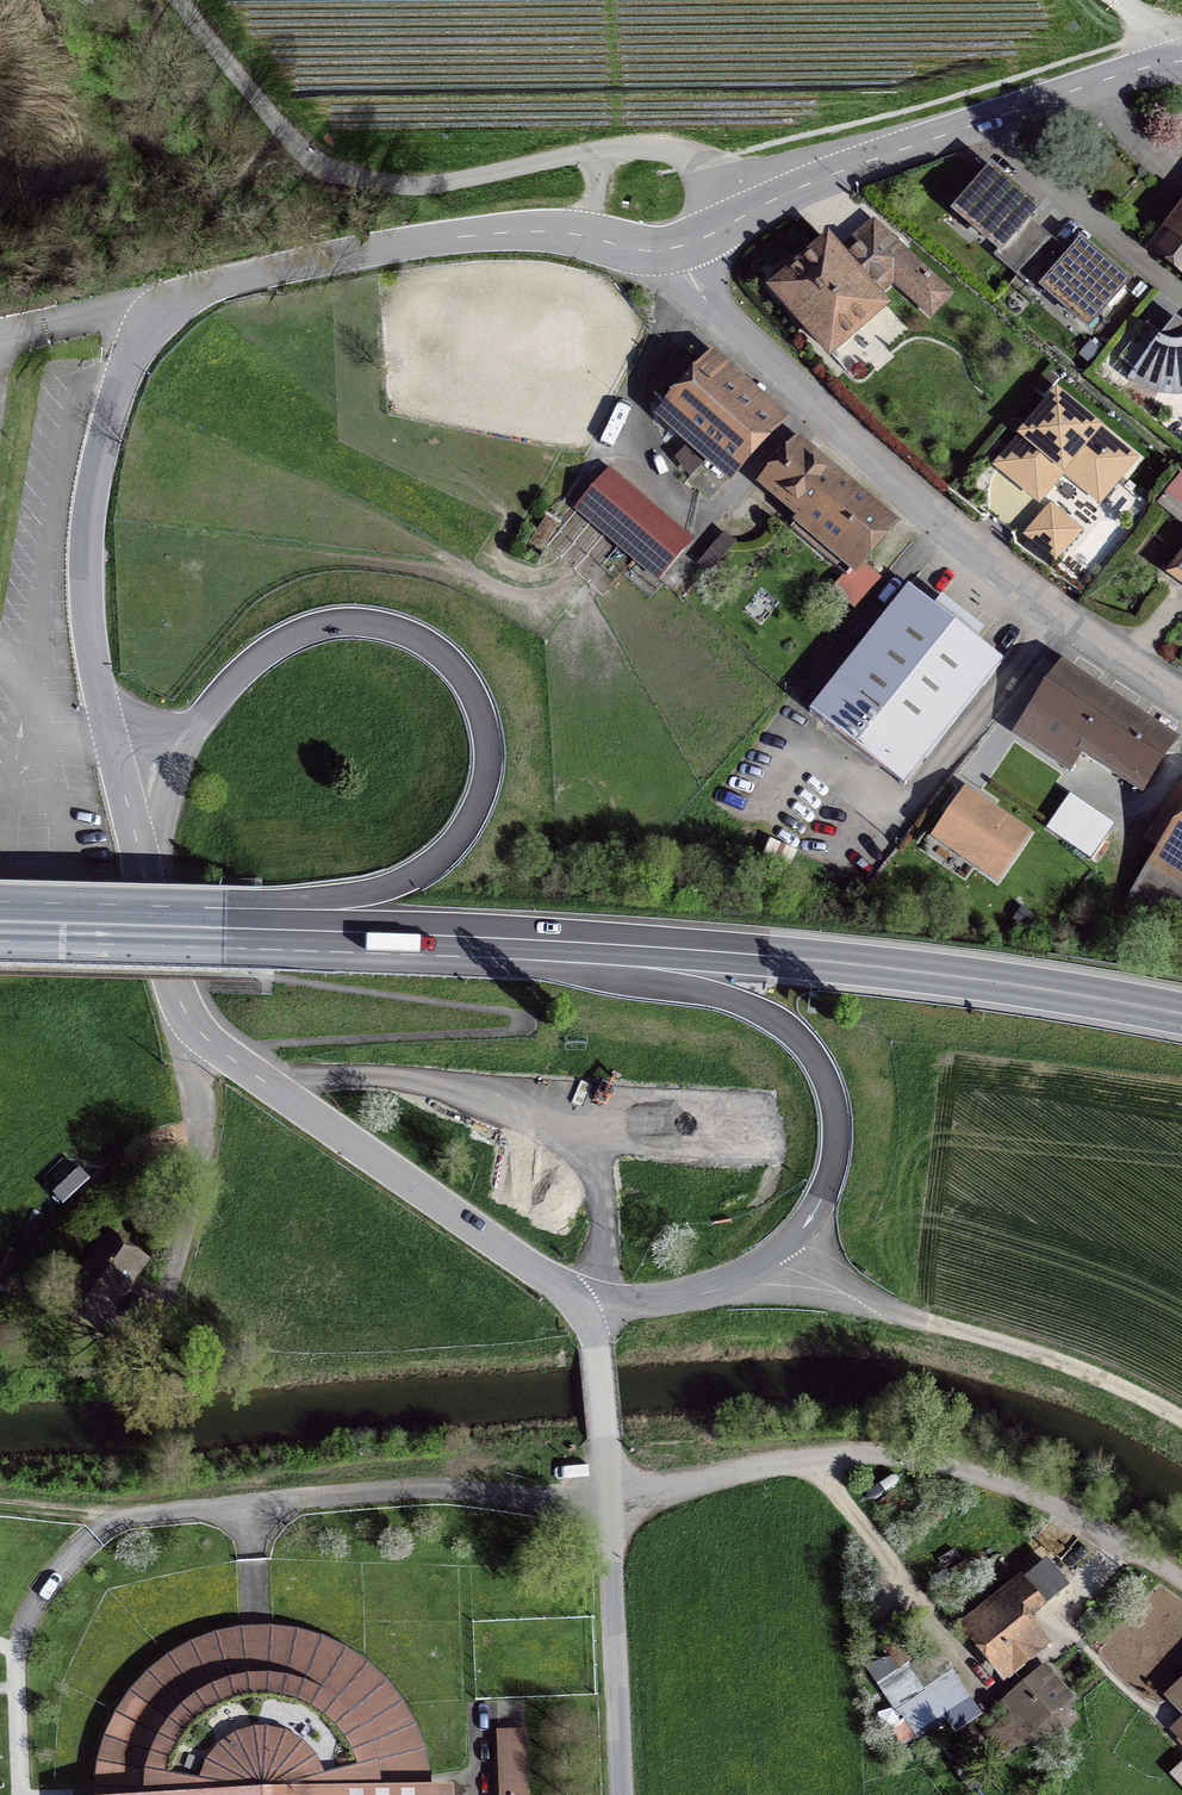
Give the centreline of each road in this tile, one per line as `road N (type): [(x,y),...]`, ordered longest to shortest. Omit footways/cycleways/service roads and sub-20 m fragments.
road 1 (tertiary): [(674,248),(644,250),(537,231),(467,236),(229,281),(158,313),(124,377),(93,492),(87,589),(106,721)]
road 2 (primary): [(428,936),(737,1001),(788,1028),(825,1077),(837,1145),(822,1196),(802,1228),(732,1278),(585,1314)]
road 3 (primary): [(188,740),(268,650),(321,626),(362,622),(419,639),(450,662),(477,704),(488,767),(461,836),(412,876),(362,895),(223,914),(183,927)]
road 4 (trunk): [(1181,1014),(896,969),(428,936)]
road 5 (residential): [(674,248),(738,340),(1054,614),(1181,692)]
road 6 (tertiary): [(143,864),(181,1003),(203,1035),(557,1285),(585,1314)]
road 7 (tertiary): [(1181,61),(838,172),(674,248)]
road 8 (track): [(174,0),(297,149),(335,177),(386,193),(457,186),(603,150)]
road 9 (unclassified): [(585,1314),(597,1346),(610,1498),(622,1794)]
road 10 (track): [(761,1262),(886,1314),(1089,1373),(1181,1424)]
road 11 (primary): [(428,936),(183,927)]
road 12 (primary): [(183,927),(0,923)]
road 13 (tertiary): [(106,721),(143,864)]
road 14 (primary): [(143,864),(188,740)]

